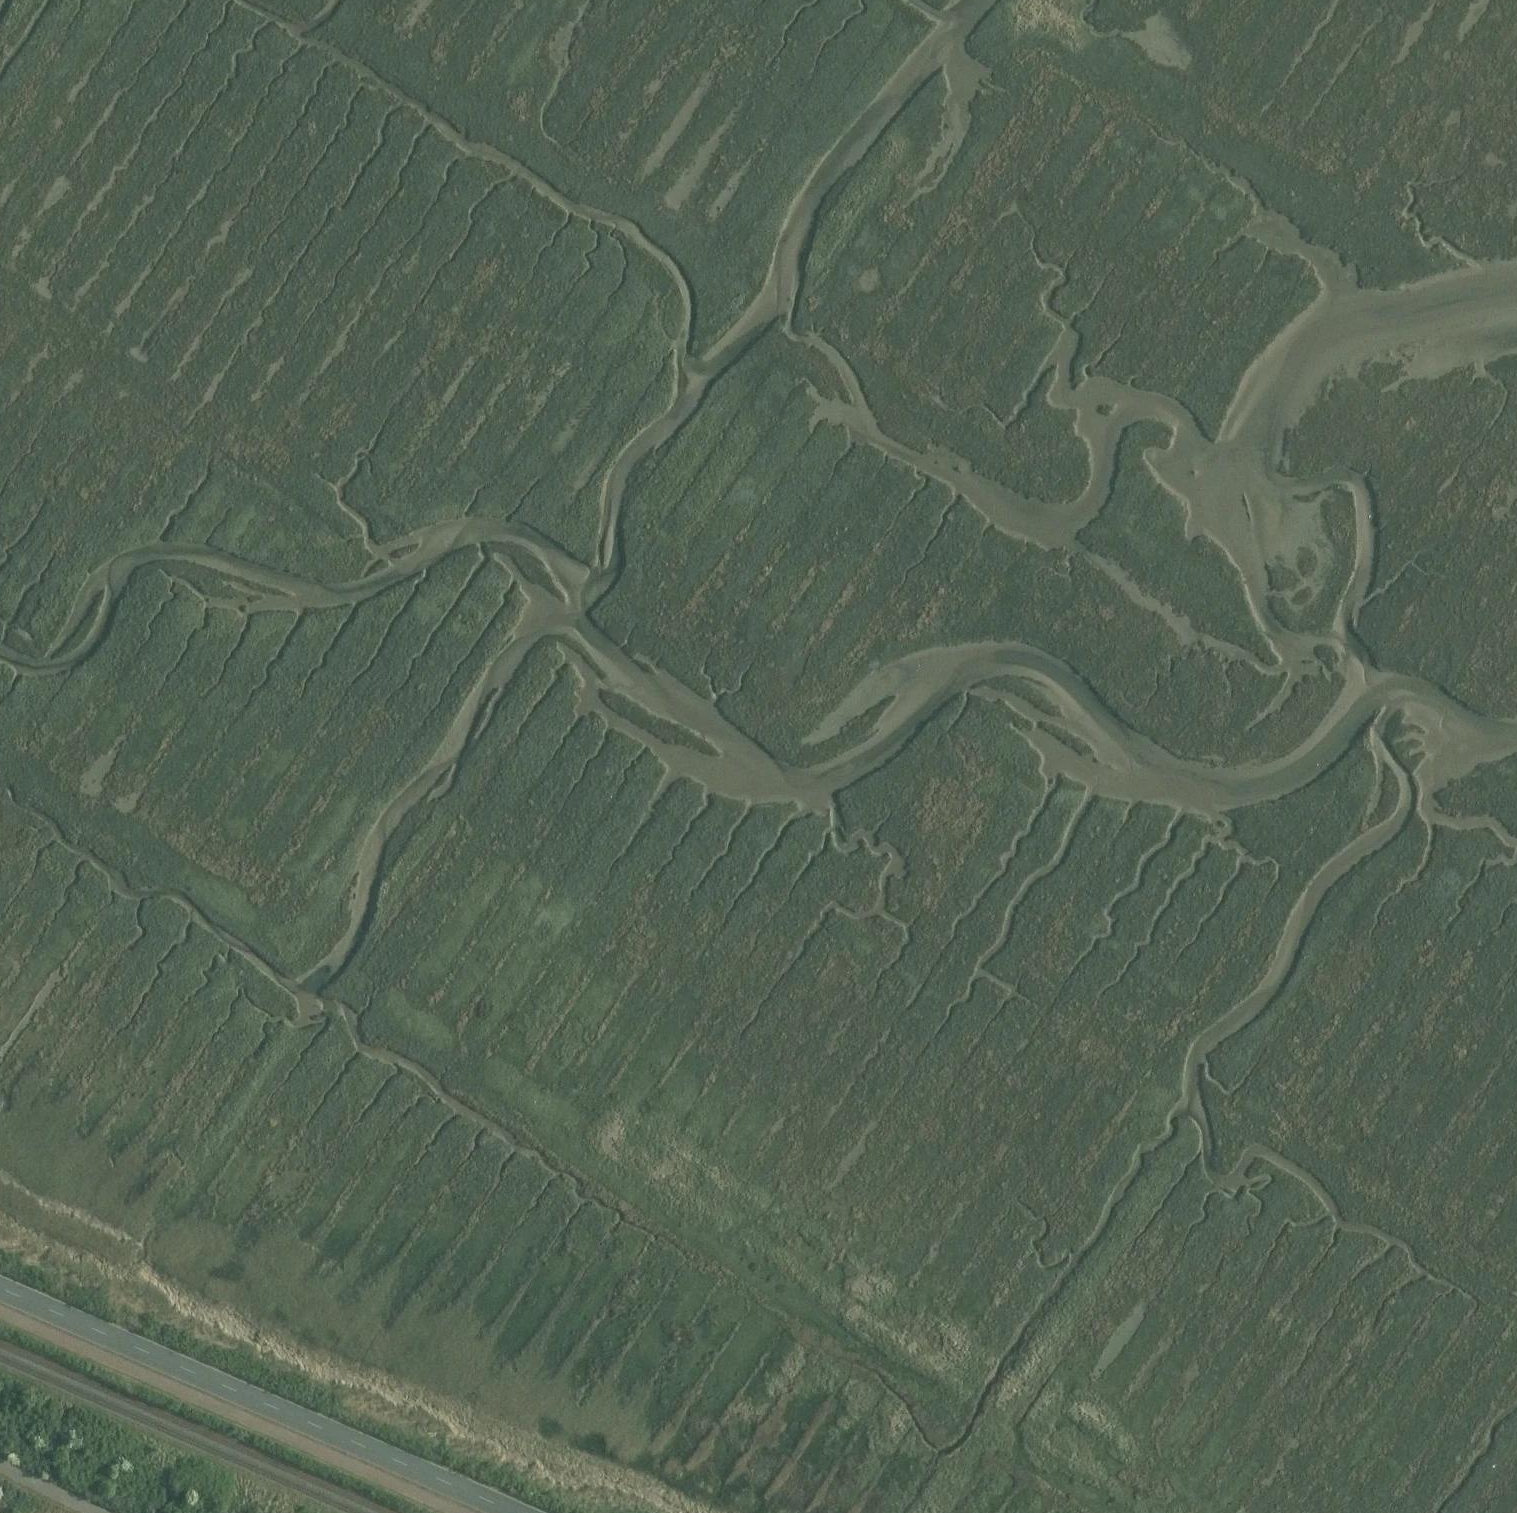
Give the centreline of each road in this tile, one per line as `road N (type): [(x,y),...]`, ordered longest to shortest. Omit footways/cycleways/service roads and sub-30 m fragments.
road 1 (tertiary): [(521,1512),(0,1285)]

